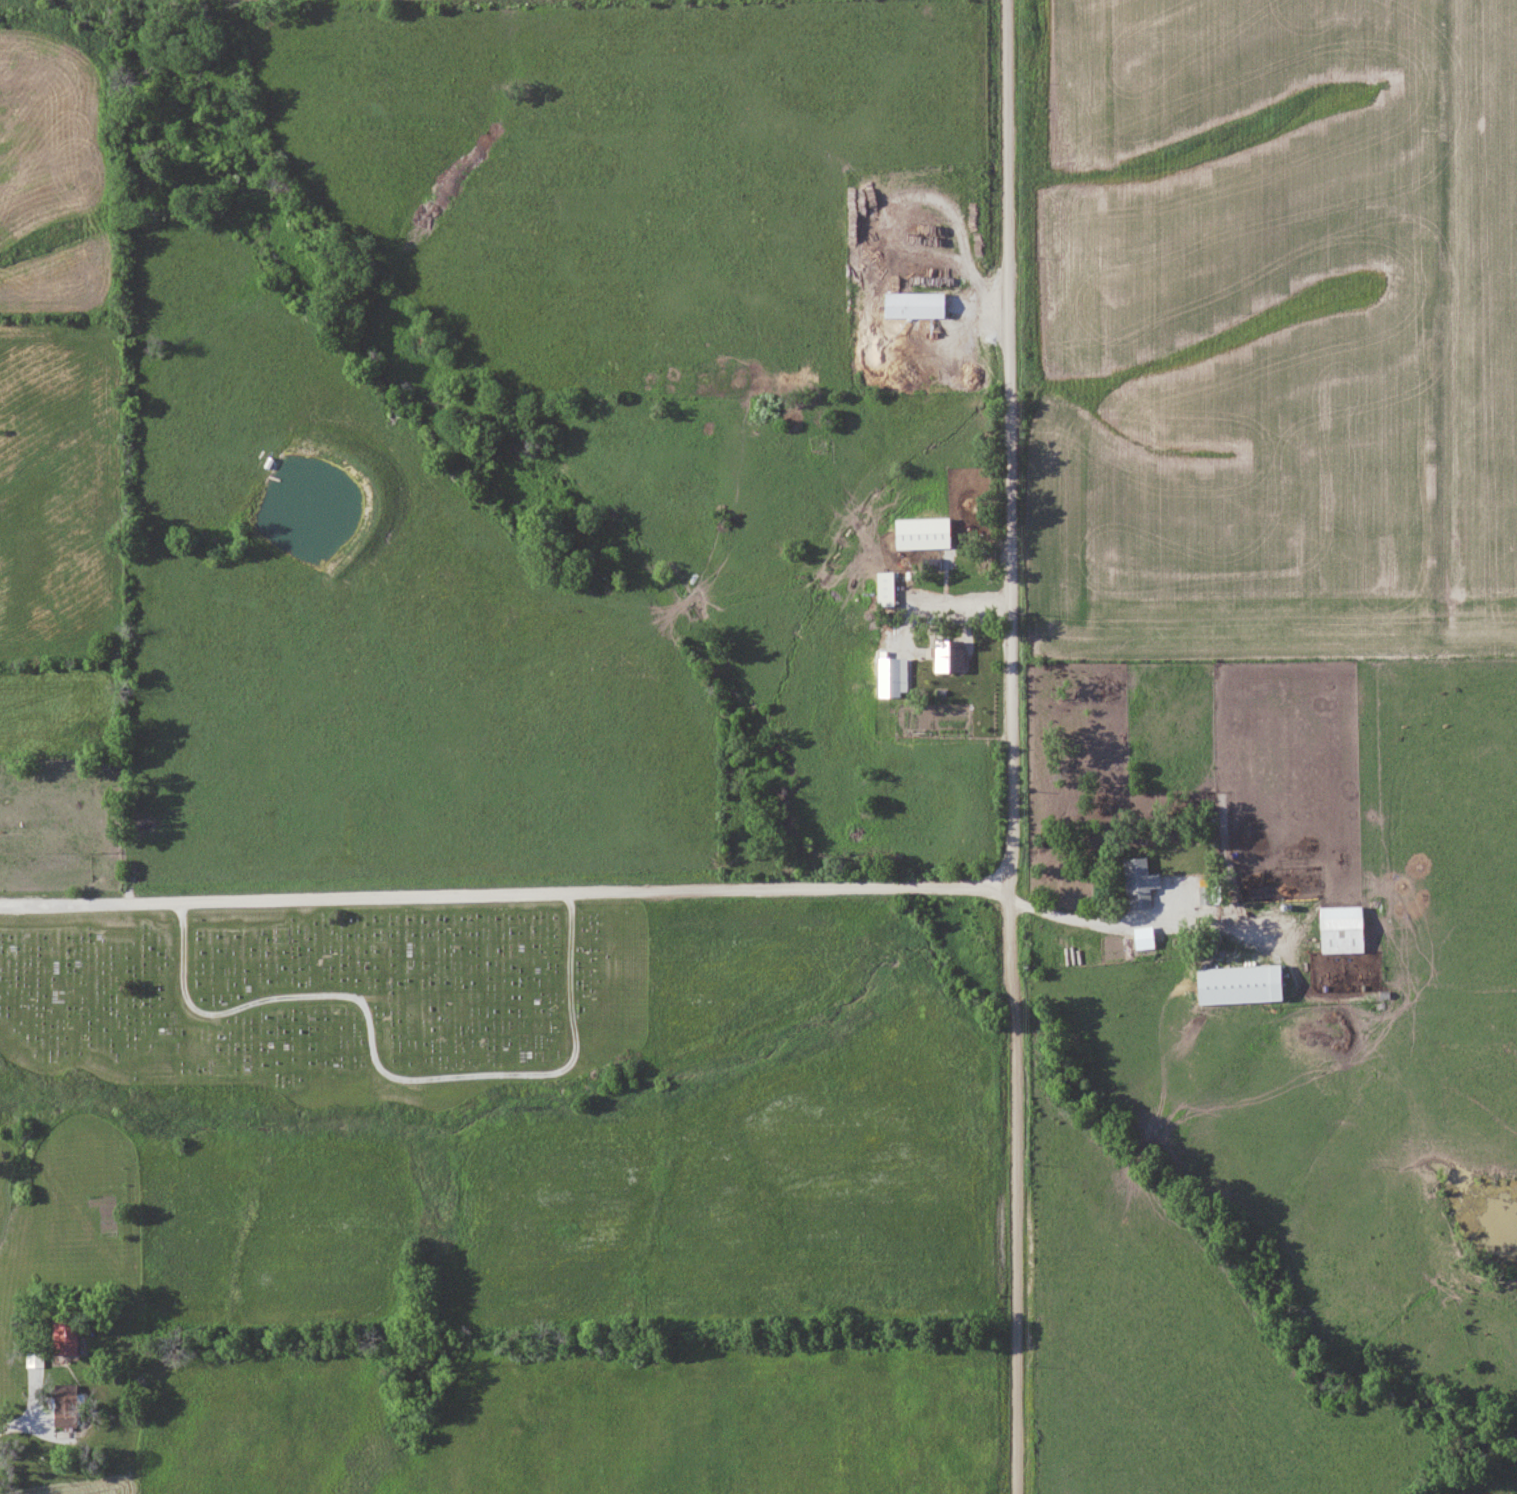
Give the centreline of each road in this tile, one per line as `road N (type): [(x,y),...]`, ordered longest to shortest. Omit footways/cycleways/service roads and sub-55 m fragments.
road 1 (residential): [(93,904),(1009,886)]
road 2 (residential): [(1009,886),(1006,0)]
road 3 (residential): [(1017,1493),(1009,886)]

